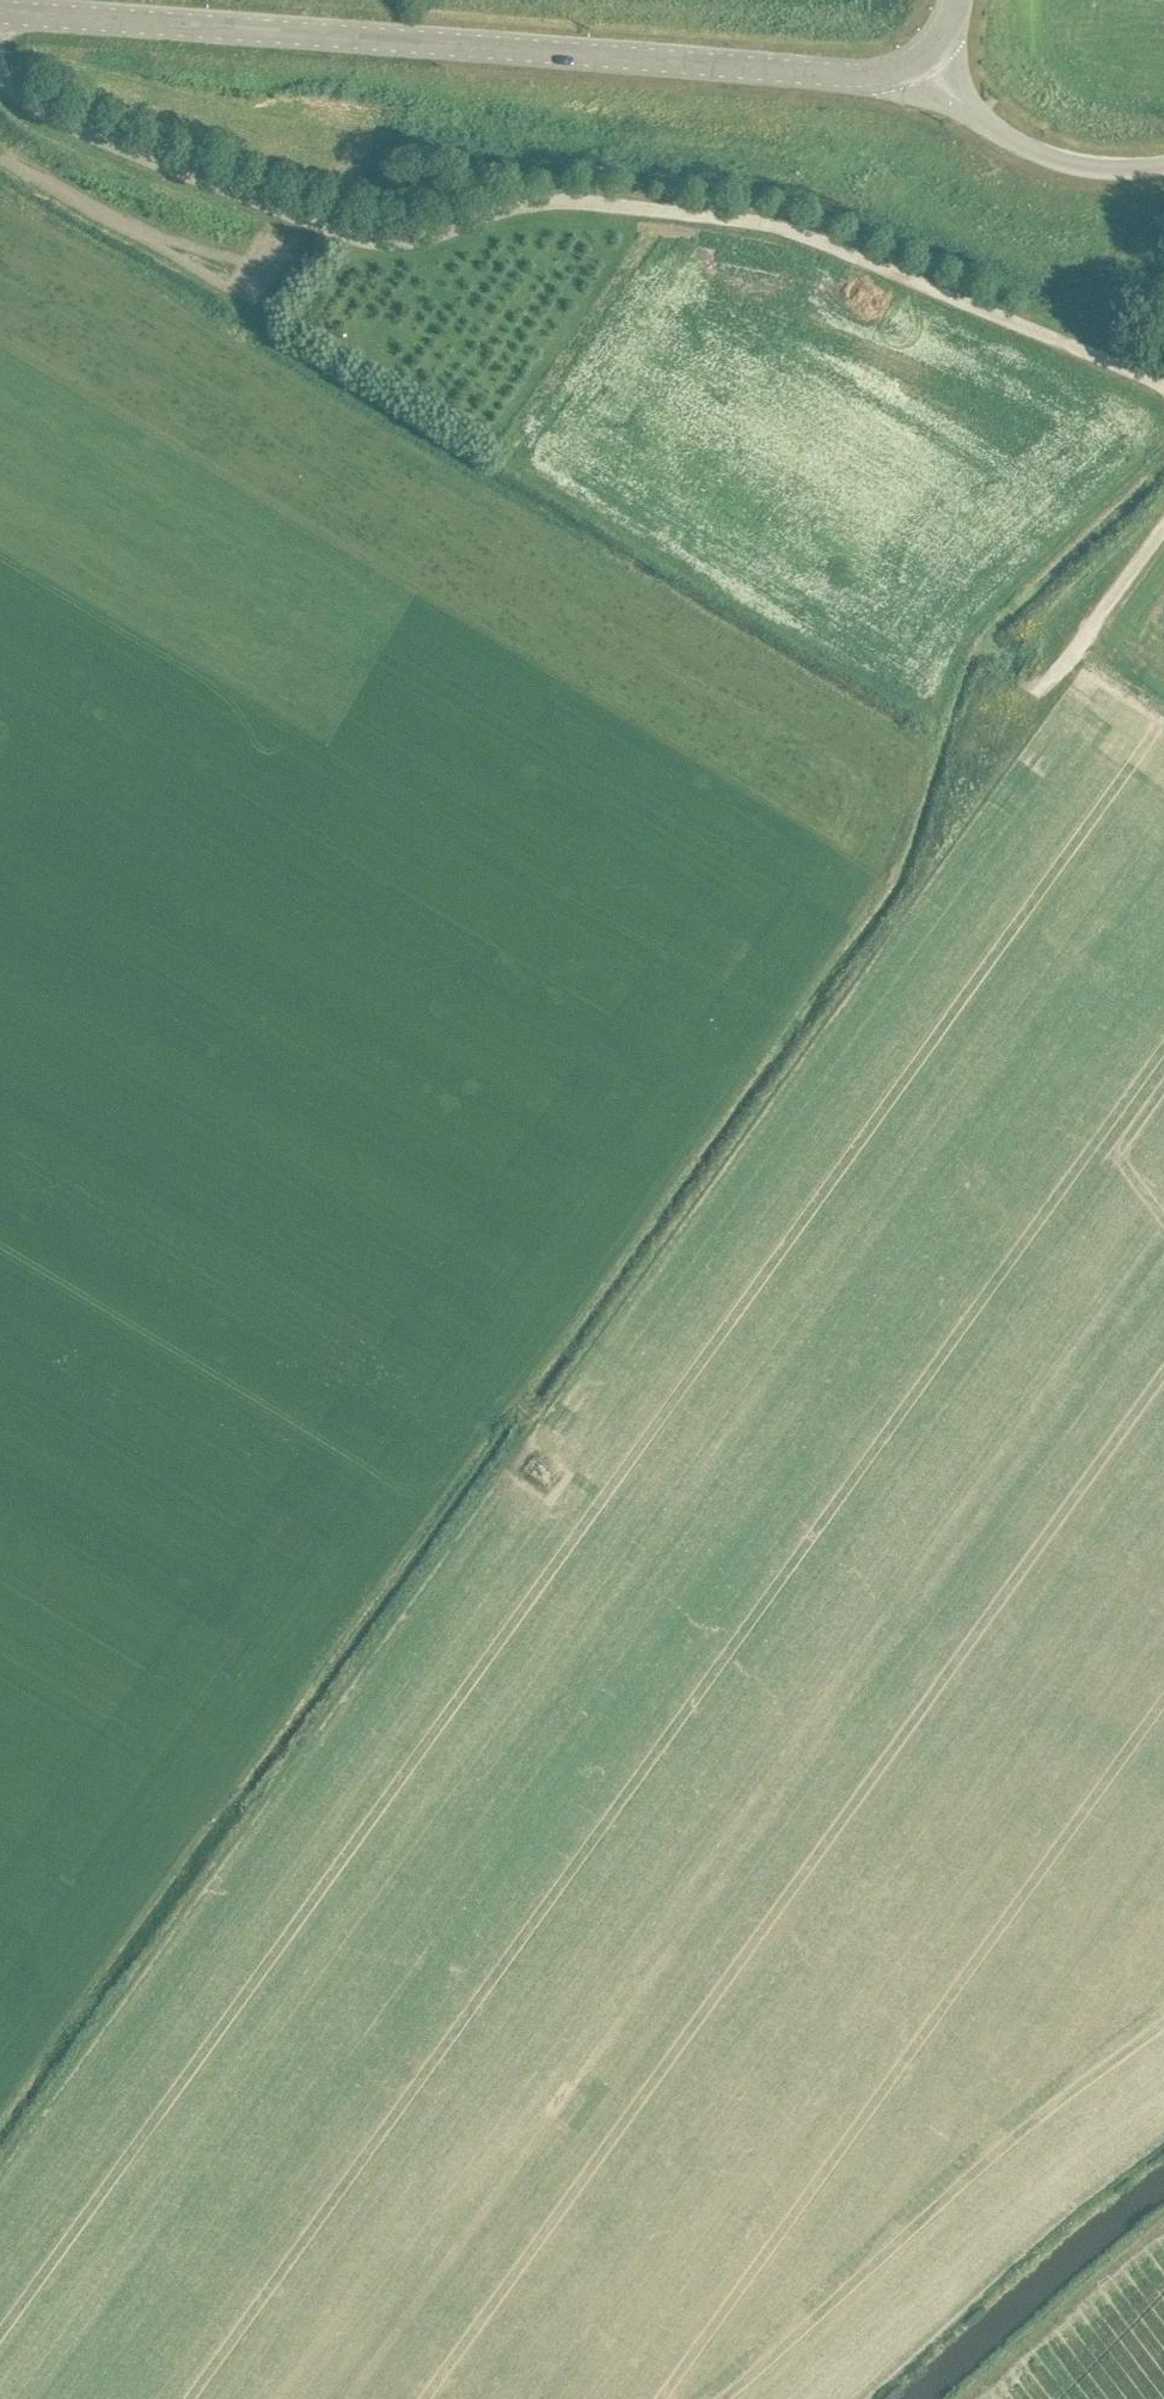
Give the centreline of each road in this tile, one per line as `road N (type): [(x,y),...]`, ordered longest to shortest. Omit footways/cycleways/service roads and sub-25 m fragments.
road 1 (unclassified): [(1163,390),(834,246),(766,226),(584,203),(531,205),(425,237),(353,237),(42,115),(0,74)]
road 2 (tertiary): [(918,67),(851,80),(0,11)]
road 3 (unclassified): [(1163,171),(1130,176),(1030,157),(918,67)]
road 4 (unclassified): [(1051,690),(1163,540)]

